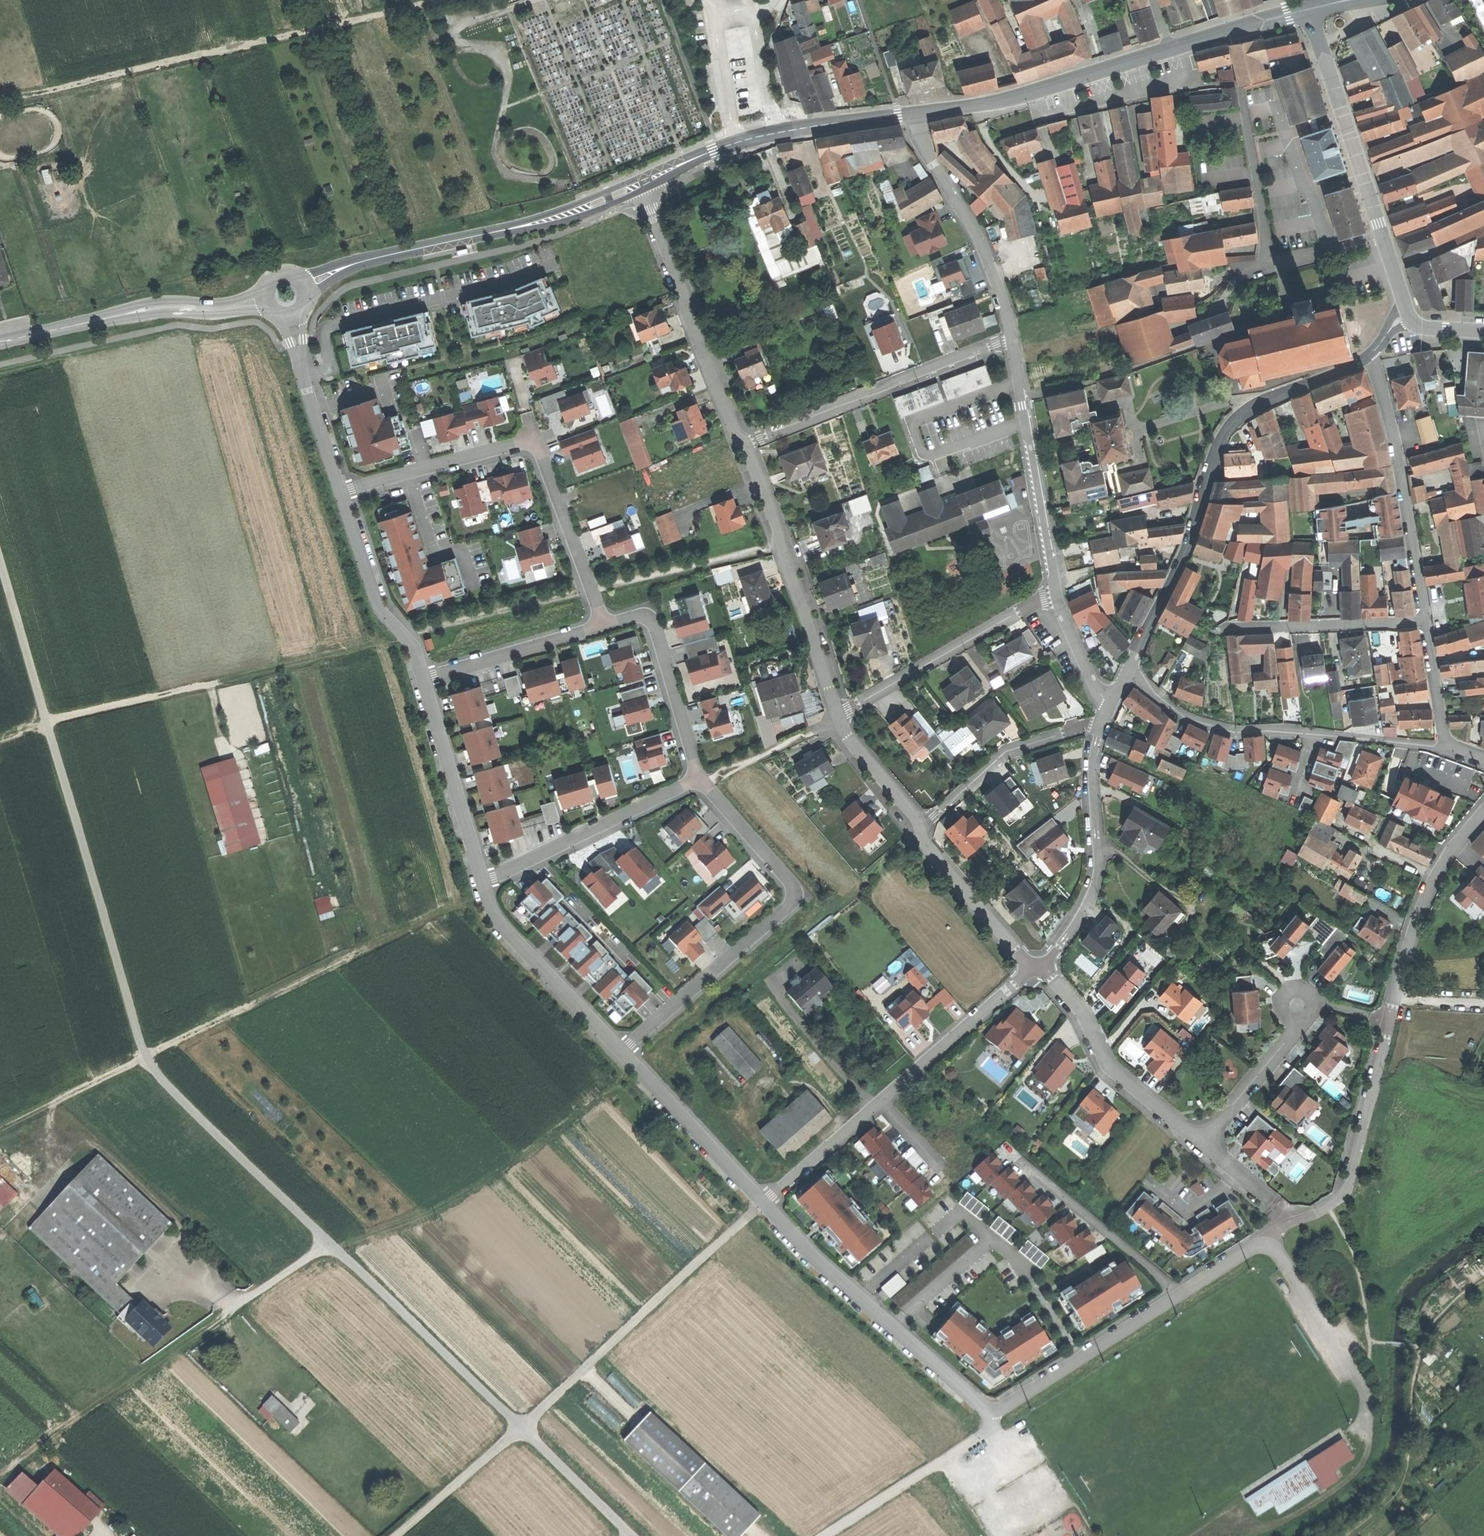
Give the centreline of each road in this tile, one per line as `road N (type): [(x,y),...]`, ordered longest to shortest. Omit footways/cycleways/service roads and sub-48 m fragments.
road 1 (residential): [(1483,808),(1412,924),(1345,1192),(1179,1295)]
road 2 (track): [(486,893),(0,1133)]
road 3 (residential): [(1179,1295),(997,1414),(976,1405),(763,1205)]
road 4 (track): [(0,97),(450,0)]
road 5 (residential): [(1129,669),(1197,529),(1217,443),(1267,399),(1372,358)]
road 6 (track): [(329,1246),(0,1474)]
road 7 (residential): [(340,494),(533,443),(603,626)]
road 8 (residential): [(698,778),(787,878),(794,899),(621,1053)]
road 9 (track): [(638,1070),(918,830)]
road 10 (residential): [(1037,969),(763,1205)]
road 11 (residential): [(1447,747),(1208,724),(1181,715),(1129,669)]
road 12 (tertiary): [(642,185),(565,217),(348,266)]
road 13 (residential): [(1016,336),(887,382),(745,447)]
road 14 (residential): [(1382,237),(1273,267),(1242,93)]
road 15 (residential): [(745,447),(839,718)]
road 16 (residential): [(642,185),(745,447)]
road 17 (residential): [(1425,621),(1399,457),(1372,358)]
road 18 (residential): [(1100,725),(1092,753),(1095,883),(1037,969)]
road 19 (residential): [(1016,336),(1054,594)]
road 20 (track): [(218,726),(209,684),(0,737)]
road 21 (residential): [(839,718),(1054,594)]
road 22 (residential): [(915,113),(920,138),(982,241),(1016,336)]
road 23 (residential): [(1037,969),(1074,1004),(1109,1070),(1200,1144)]
road 24 (residential): [(482,882),(698,778)]
road 25 (tertiary): [(1382,237),(1307,12)]
road 26 (residential): [(482,882),(502,928),(621,1053)]
road 27 (residential): [(1100,725),(1005,752),(918,830)]
road 28 (residential): [(603,626),(651,619),(698,778)]
road 29 (residential): [(424,680),(482,882)]
road 30 (residential): [(621,1053),(763,1205)]
road 31 (residential): [(1179,1295),(1020,1161)]
road 32 (residential): [(340,494),(381,610),(414,648),(424,680)]
road 33 (residential): [(424,680),(603,626)]
road 34 (residential): [(918,830),(1037,969)]
road 35 (residential): [(1065,84),(1072,109),(1191,76),(1181,48)]
road 36 (track): [(1248,1535),(1319,1503),(1351,1478),(1367,1455),(1368,1425)]
road 37 (residential): [(1200,1144),(1301,1029),(1299,1006)]
road 38 (residential): [(1250,628),(1425,621)]
road 39 (tertiary): [(267,292),(223,303),(152,302),(118,316)]
road 40 (tertiary): [(1065,84),(915,113)]
road 41 (tertiary): [(118,316),(269,307)]
road 42 (track): [(829,1535),(949,1458)]
road 43 (tertiary): [(915,113),(778,132)]
road 44 (residential): [(839,718),(918,830)]
road 45 (residential): [(713,9),(736,142)]
road 46 (residential): [(300,368),(340,494)]
road 47 (tertiary): [(1307,12),(1181,48)]
road 48 (residential): [(1054,594),(1111,709)]
road 49 (residential): [(1447,747),(1425,621)]
road 50 (tertiary): [(118,316),(0,342)]

